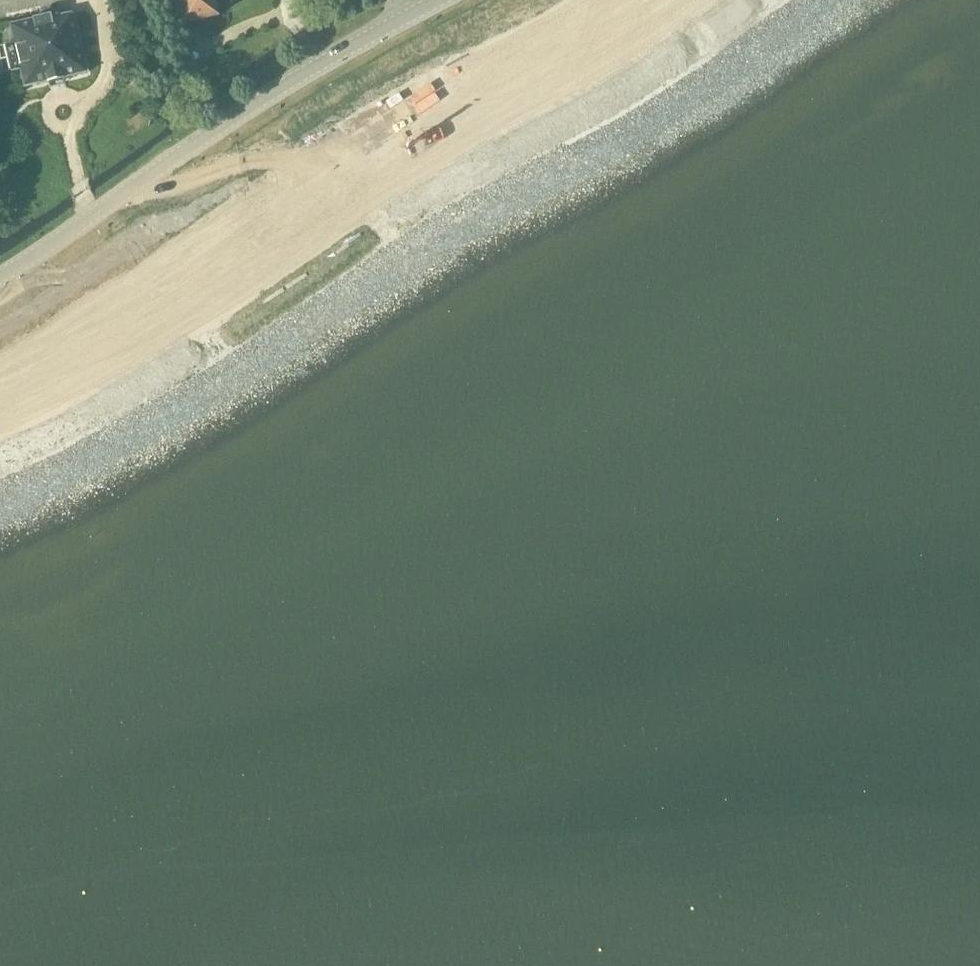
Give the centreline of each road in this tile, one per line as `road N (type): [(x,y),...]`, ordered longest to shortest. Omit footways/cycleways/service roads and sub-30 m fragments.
road 1 (tertiary): [(0,280),(321,64),(438,0)]

